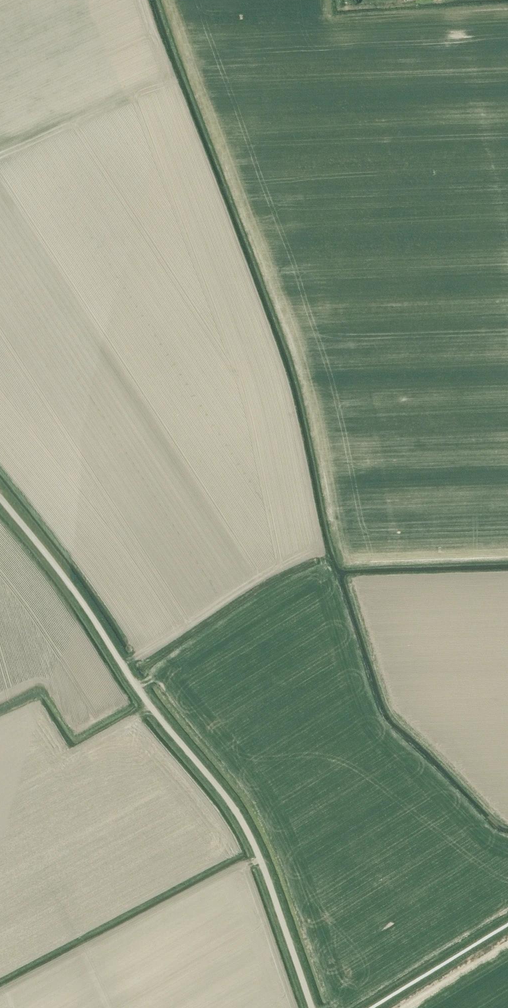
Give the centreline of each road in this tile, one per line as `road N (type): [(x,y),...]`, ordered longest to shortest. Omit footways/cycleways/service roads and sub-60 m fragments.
road 1 (unclassified): [(311,1007),(261,863),(233,808),(0,497)]

